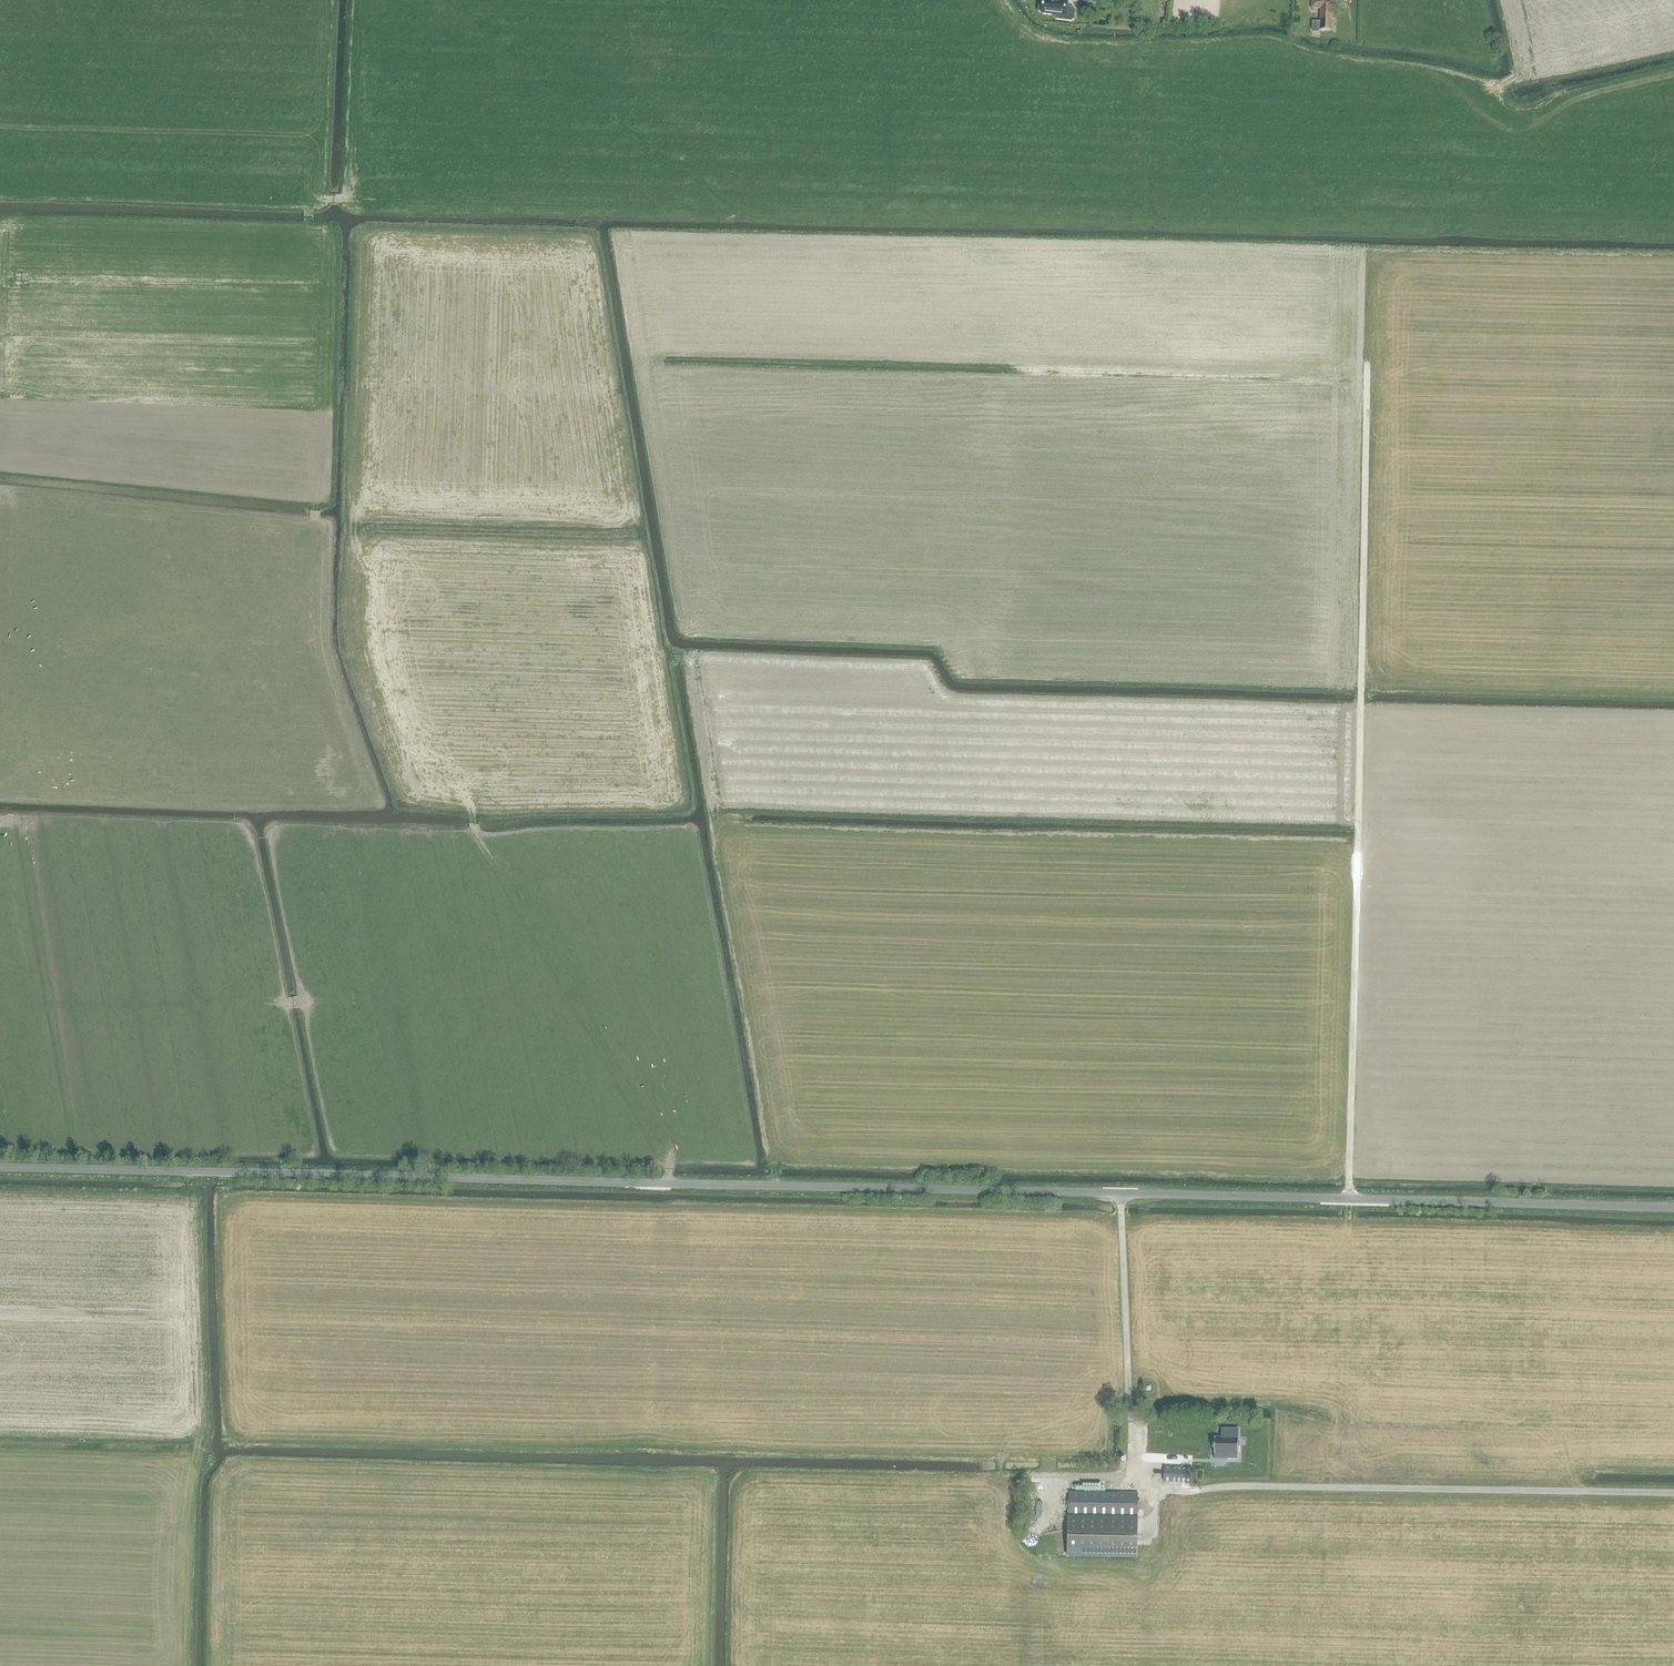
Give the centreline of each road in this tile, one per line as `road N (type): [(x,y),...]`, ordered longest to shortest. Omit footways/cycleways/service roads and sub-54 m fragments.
road 1 (unclassified): [(1673,1207),(0,1167)]
road 2 (track): [(1366,365),(1349,1199)]
road 3 (track): [(1673,1493),(1150,1490),(1136,1475)]

